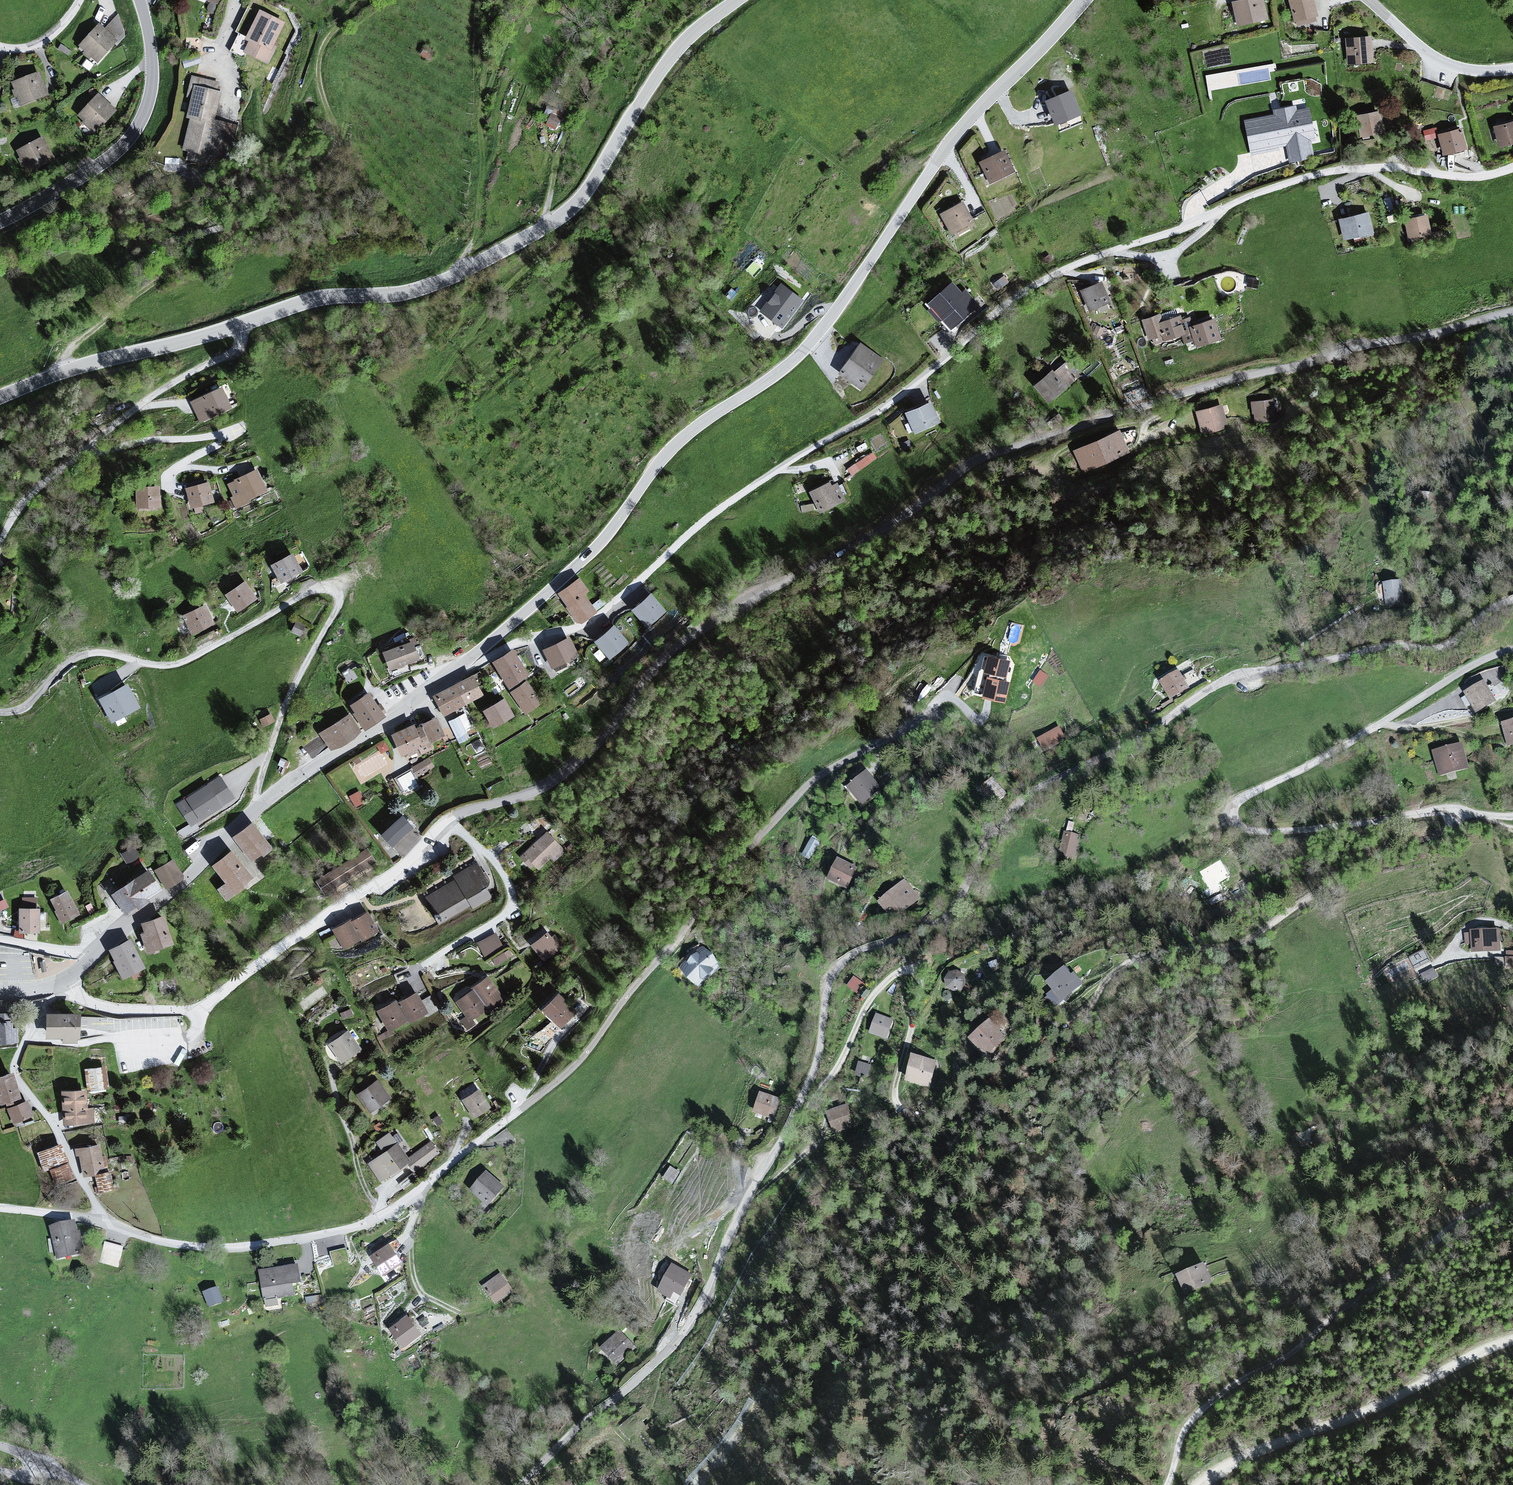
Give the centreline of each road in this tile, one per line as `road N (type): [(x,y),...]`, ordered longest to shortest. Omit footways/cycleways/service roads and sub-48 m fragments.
road 1 (unclassified): [(209,1007),(411,860),(448,823),(540,793),(572,771),(661,661),(703,629),(882,531),(980,461),(1216,385),(1512,312)]
road 2 (residential): [(1512,600),(1444,647),(1386,646),(1232,677),(1148,736),(1053,782),(991,825),(957,906),(940,925),(859,954),(831,976),(814,1067),(686,1328),(524,1484)]
road 3 (unclassified): [(471,657),(490,658),(580,630),(707,520),(867,420),(1009,303),(1100,255),(1325,174),(1380,168),(1463,180),(1512,171)]
road 4 (residential): [(0,1209),(193,1248),(241,1250),(356,1229),(580,1064),(626,997),(806,788),(921,723),(946,697)]
road 5 (tertiary): [(737,0),(695,29),(665,66),(572,208),(448,280),(399,294),(297,304),(96,361),(0,397)]
road 6 (track): [(1448,813),(1449,833),(1386,849),(1232,953),(1166,953),(1118,969),(1076,1028),(1084,1045),(1169,1004),(1220,1000),(1255,1014),(1246,1025),(1201,1031),(1100,1133)]
road 7 (tertiary): [(703,421),(802,352),(945,148),(1082,0)]
road 8 (track): [(64,371),(74,343),(333,147),(325,54),(377,0)]
road 9 (tertiary): [(471,657),(255,811),(95,956)]
road 10 (track): [(1168,1484),(1188,1431),(1212,1404),(1287,1359),(1449,1226),(1512,1193)]
road 11 (track): [(1512,1339),(1404,1397),(1236,1461),(1204,1484)]
road 12 (tertiary): [(703,421),(660,459),(594,550),(471,657)]
road 13 (tertiary): [(0,222),(114,154),(144,116),(153,62),(140,0)]
road 14 (tertiary): [(1512,69),(1444,63),(1368,0)]
road 15 (residential): [(65,982),(90,1004),(120,1011),(209,1007)]

